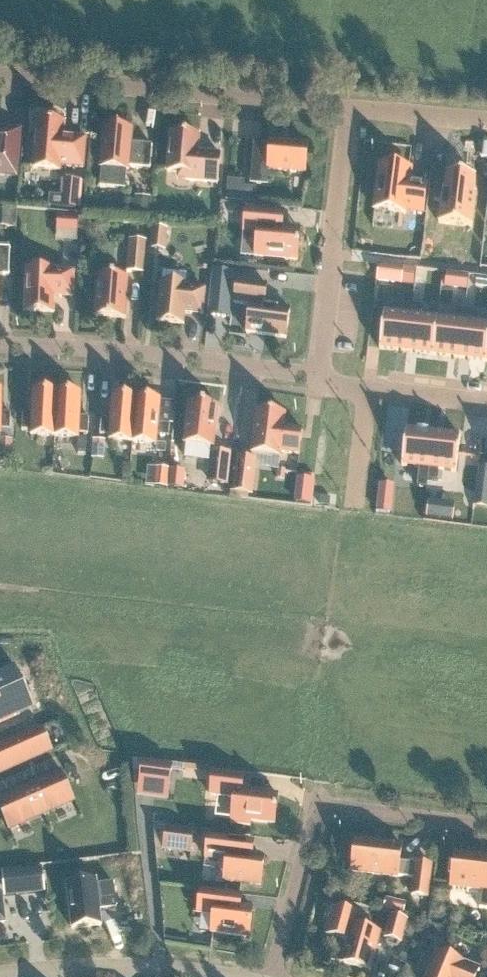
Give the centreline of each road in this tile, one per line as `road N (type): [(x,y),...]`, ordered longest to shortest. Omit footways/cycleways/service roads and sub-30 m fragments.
road 1 (residential): [(347,108),(0,75)]
road 2 (residential): [(274,976),(329,800),(486,823)]
road 3 (residential): [(0,343),(315,375)]
road 4 (residential): [(315,375),(347,108)]
road 5 (residential): [(253,976),(98,966),(0,974)]
road 6 (unclassified): [(486,119),(347,108)]

